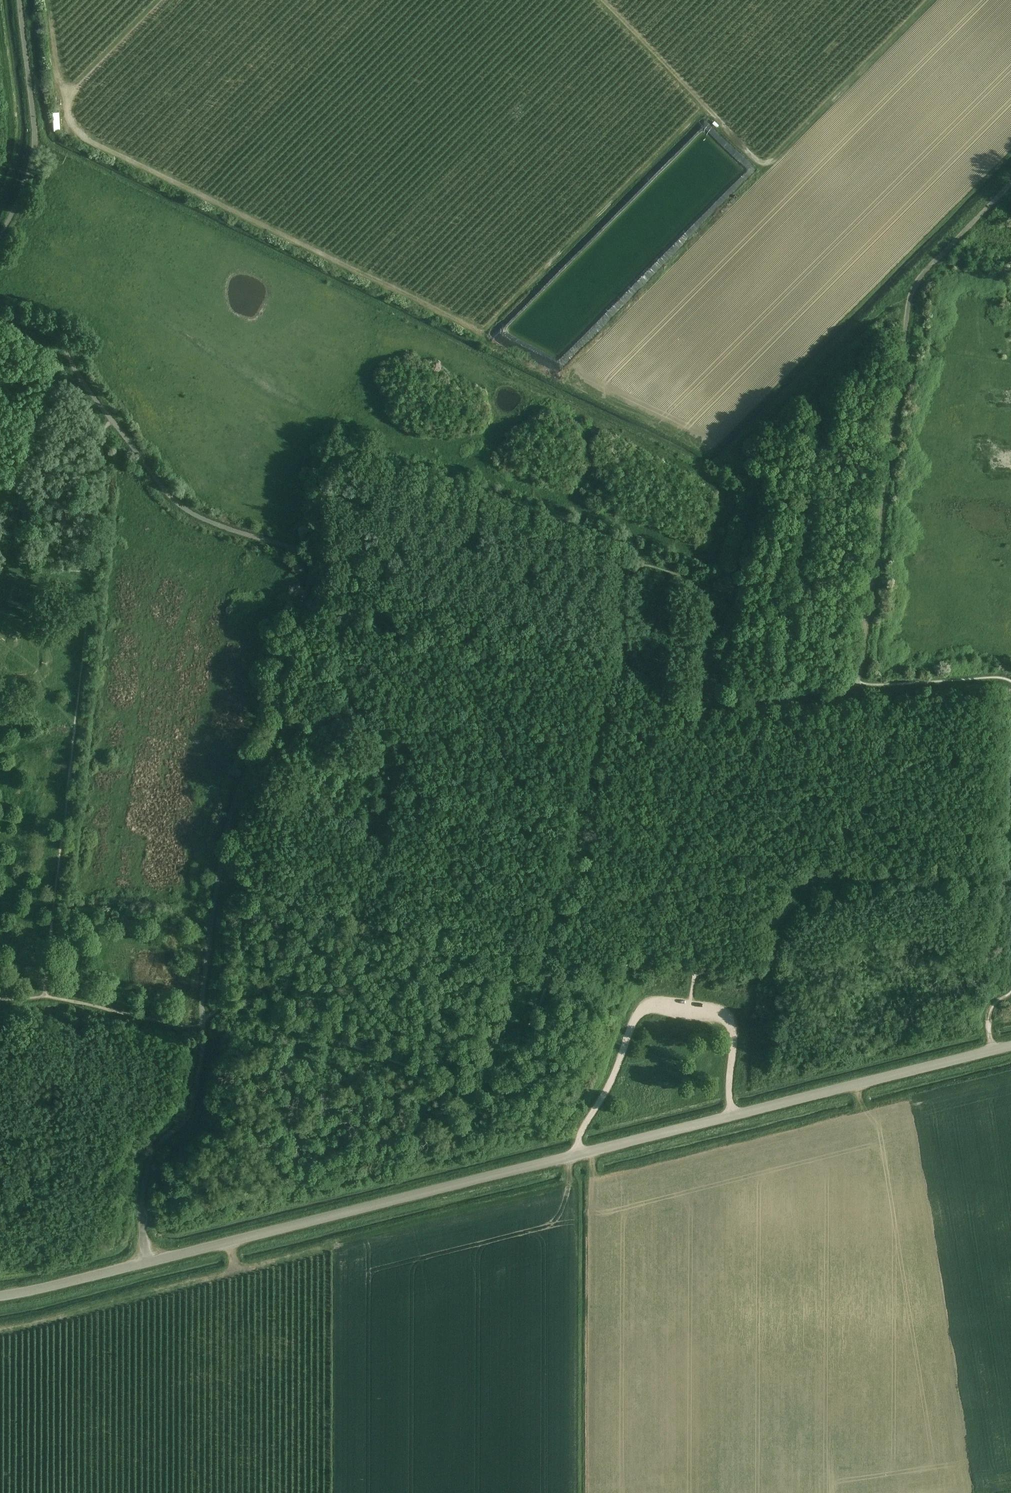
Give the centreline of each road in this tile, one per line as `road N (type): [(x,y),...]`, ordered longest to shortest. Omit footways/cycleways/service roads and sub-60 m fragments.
road 1 (unclassified): [(151,1263),(1010,1046)]
road 2 (track): [(490,337),(76,134),(67,122),(52,5)]
road 3 (track): [(932,0),(766,168),(605,0)]
road 4 (residential): [(30,165),(35,138),(21,0)]
road 5 (unclassified): [(151,1263),(0,1297)]
road 6 (track): [(66,99),(167,0)]

